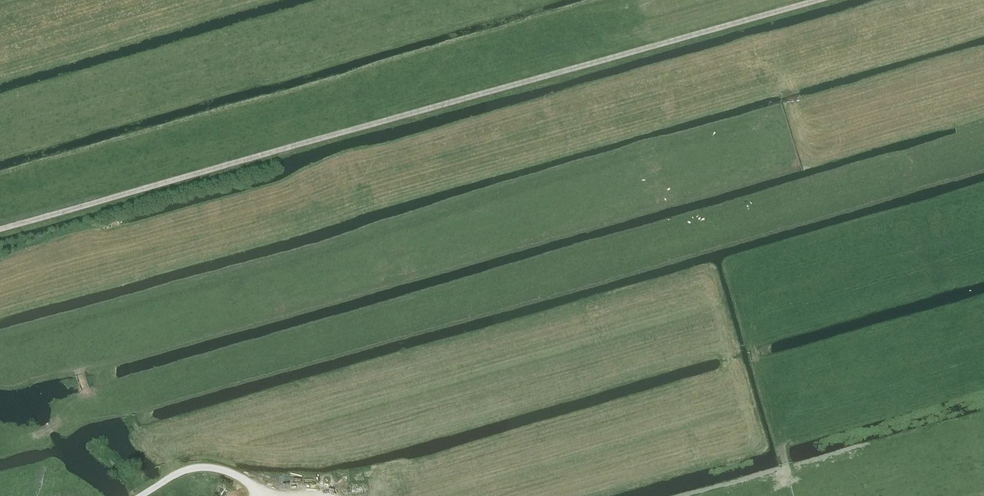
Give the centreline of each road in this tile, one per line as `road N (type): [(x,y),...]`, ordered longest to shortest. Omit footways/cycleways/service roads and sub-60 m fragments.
road 1 (track): [(0,230),(822,0)]

